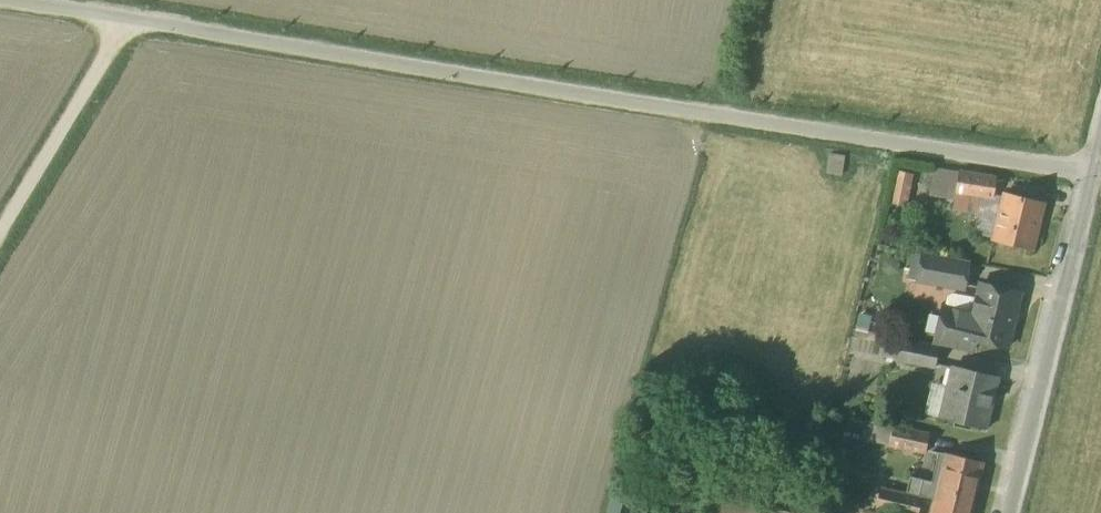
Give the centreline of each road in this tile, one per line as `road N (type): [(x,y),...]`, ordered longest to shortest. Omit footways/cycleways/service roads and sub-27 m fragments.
road 1 (residential): [(1092,171),(0,2)]
road 2 (residential): [(1092,171),(1006,512)]
road 3 (track): [(126,21),(0,230)]

